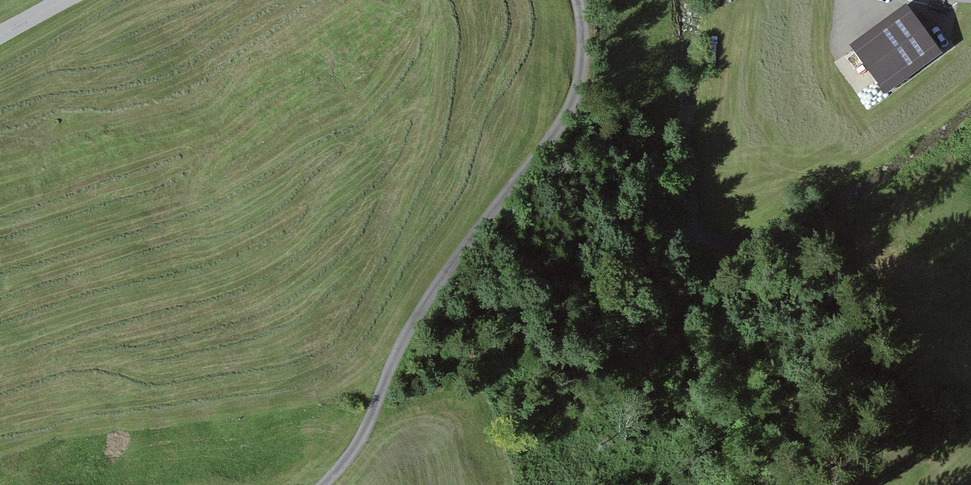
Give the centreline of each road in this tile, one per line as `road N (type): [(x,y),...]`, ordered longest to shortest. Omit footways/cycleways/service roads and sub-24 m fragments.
road 1 (unclassified): [(582,0),(588,43),(574,112),(445,270),(359,446),(326,484)]

